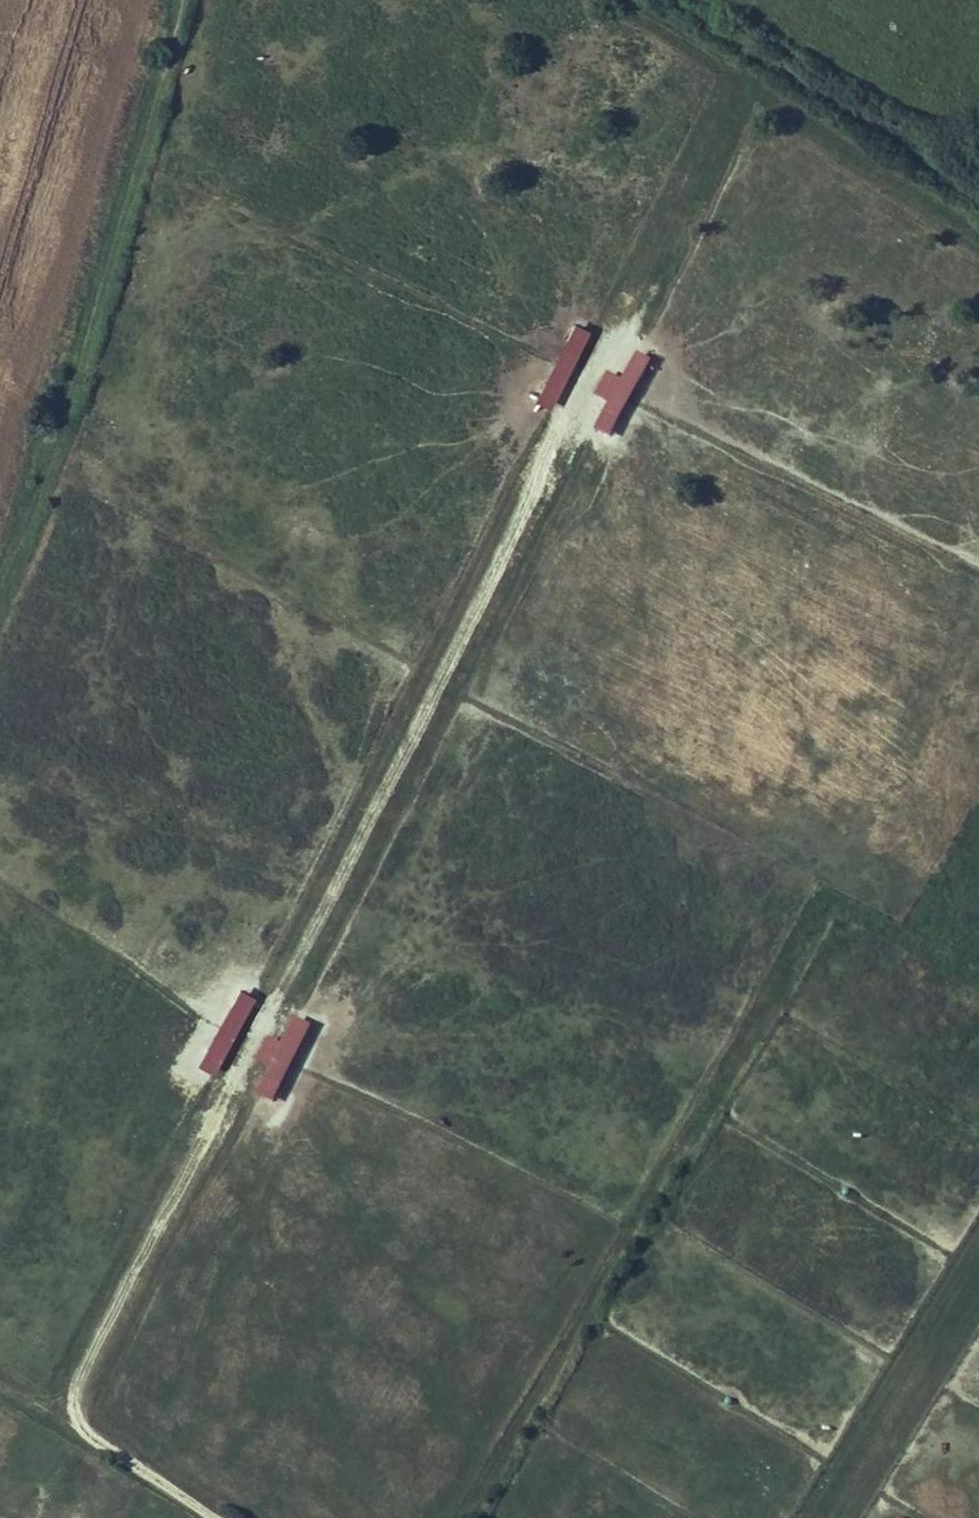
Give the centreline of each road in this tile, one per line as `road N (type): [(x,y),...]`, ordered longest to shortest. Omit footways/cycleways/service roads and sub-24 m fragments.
road 1 (track): [(177,0),(0,626)]
road 2 (track): [(0,1398),(206,1517)]

